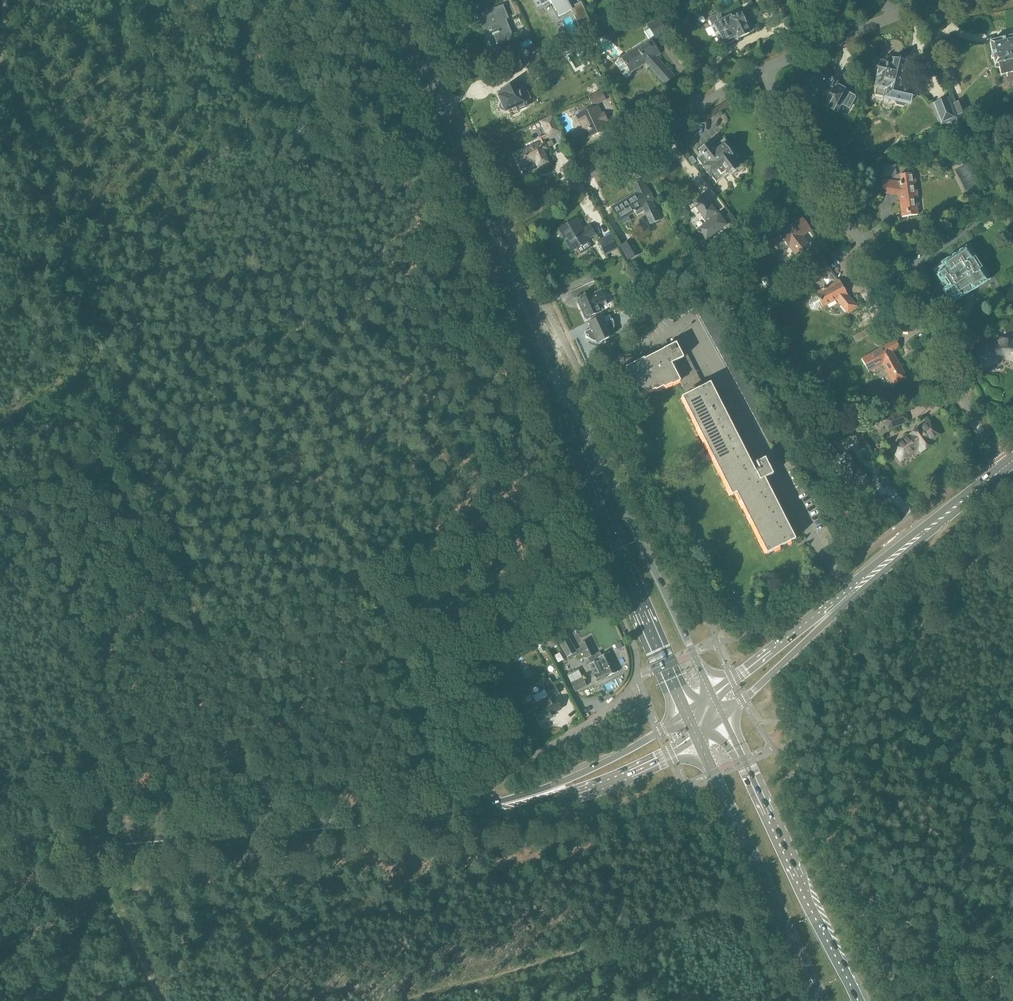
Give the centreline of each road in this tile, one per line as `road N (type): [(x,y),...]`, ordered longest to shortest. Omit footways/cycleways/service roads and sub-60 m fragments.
road 1 (track): [(6,0),(7,57),(198,621)]
road 2 (residential): [(1004,466),(902,288),(801,163),(764,69)]
road 3 (track): [(81,666),(198,621),(363,573),(511,491)]
road 4 (primary): [(0,854),(427,820)]
road 5 (primary): [(543,349),(684,715)]
road 6 (primary): [(713,694),(543,349)]
road 7 (primary): [(543,349),(389,0)]
road 8 (primary): [(858,1000),(725,718)]
road 9 (primary): [(695,740),(818,1000)]
road 10 (residential): [(530,209),(764,69)]
road 11 (track): [(351,578),(382,615),(407,619),(459,679),(491,775)]
road 12 (primary): [(494,813),(608,783),(695,740)]
road 13 (primary): [(684,715),(601,764),(492,803)]
road 14 (secondary): [(1004,466),(849,590)]
road 15 (secondary): [(725,718),(849,590)]
road 16 (secondary): [(849,590),(713,694)]
road 17 (track): [(161,1000),(103,883),(98,846)]
road 18 (unclassified): [(607,711),(485,779),(492,803)]
road 19 (track): [(973,962),(851,889),(838,890)]

